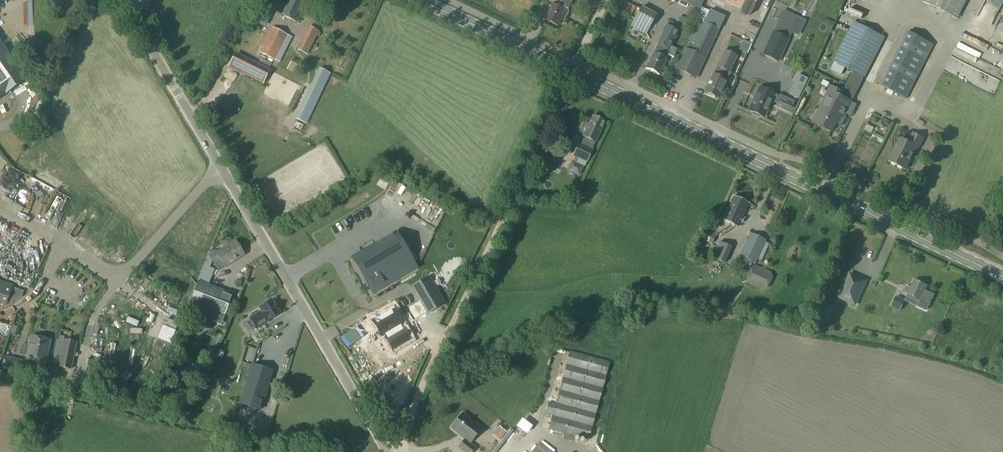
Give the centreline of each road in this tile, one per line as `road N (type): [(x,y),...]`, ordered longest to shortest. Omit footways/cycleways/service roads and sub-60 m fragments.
road 1 (unclassified): [(386,451),(122,0)]
road 2 (secondary): [(1002,278),(572,75)]
road 3 (residential): [(399,451),(572,75)]
road 4 (secondary): [(572,75),(416,0)]

